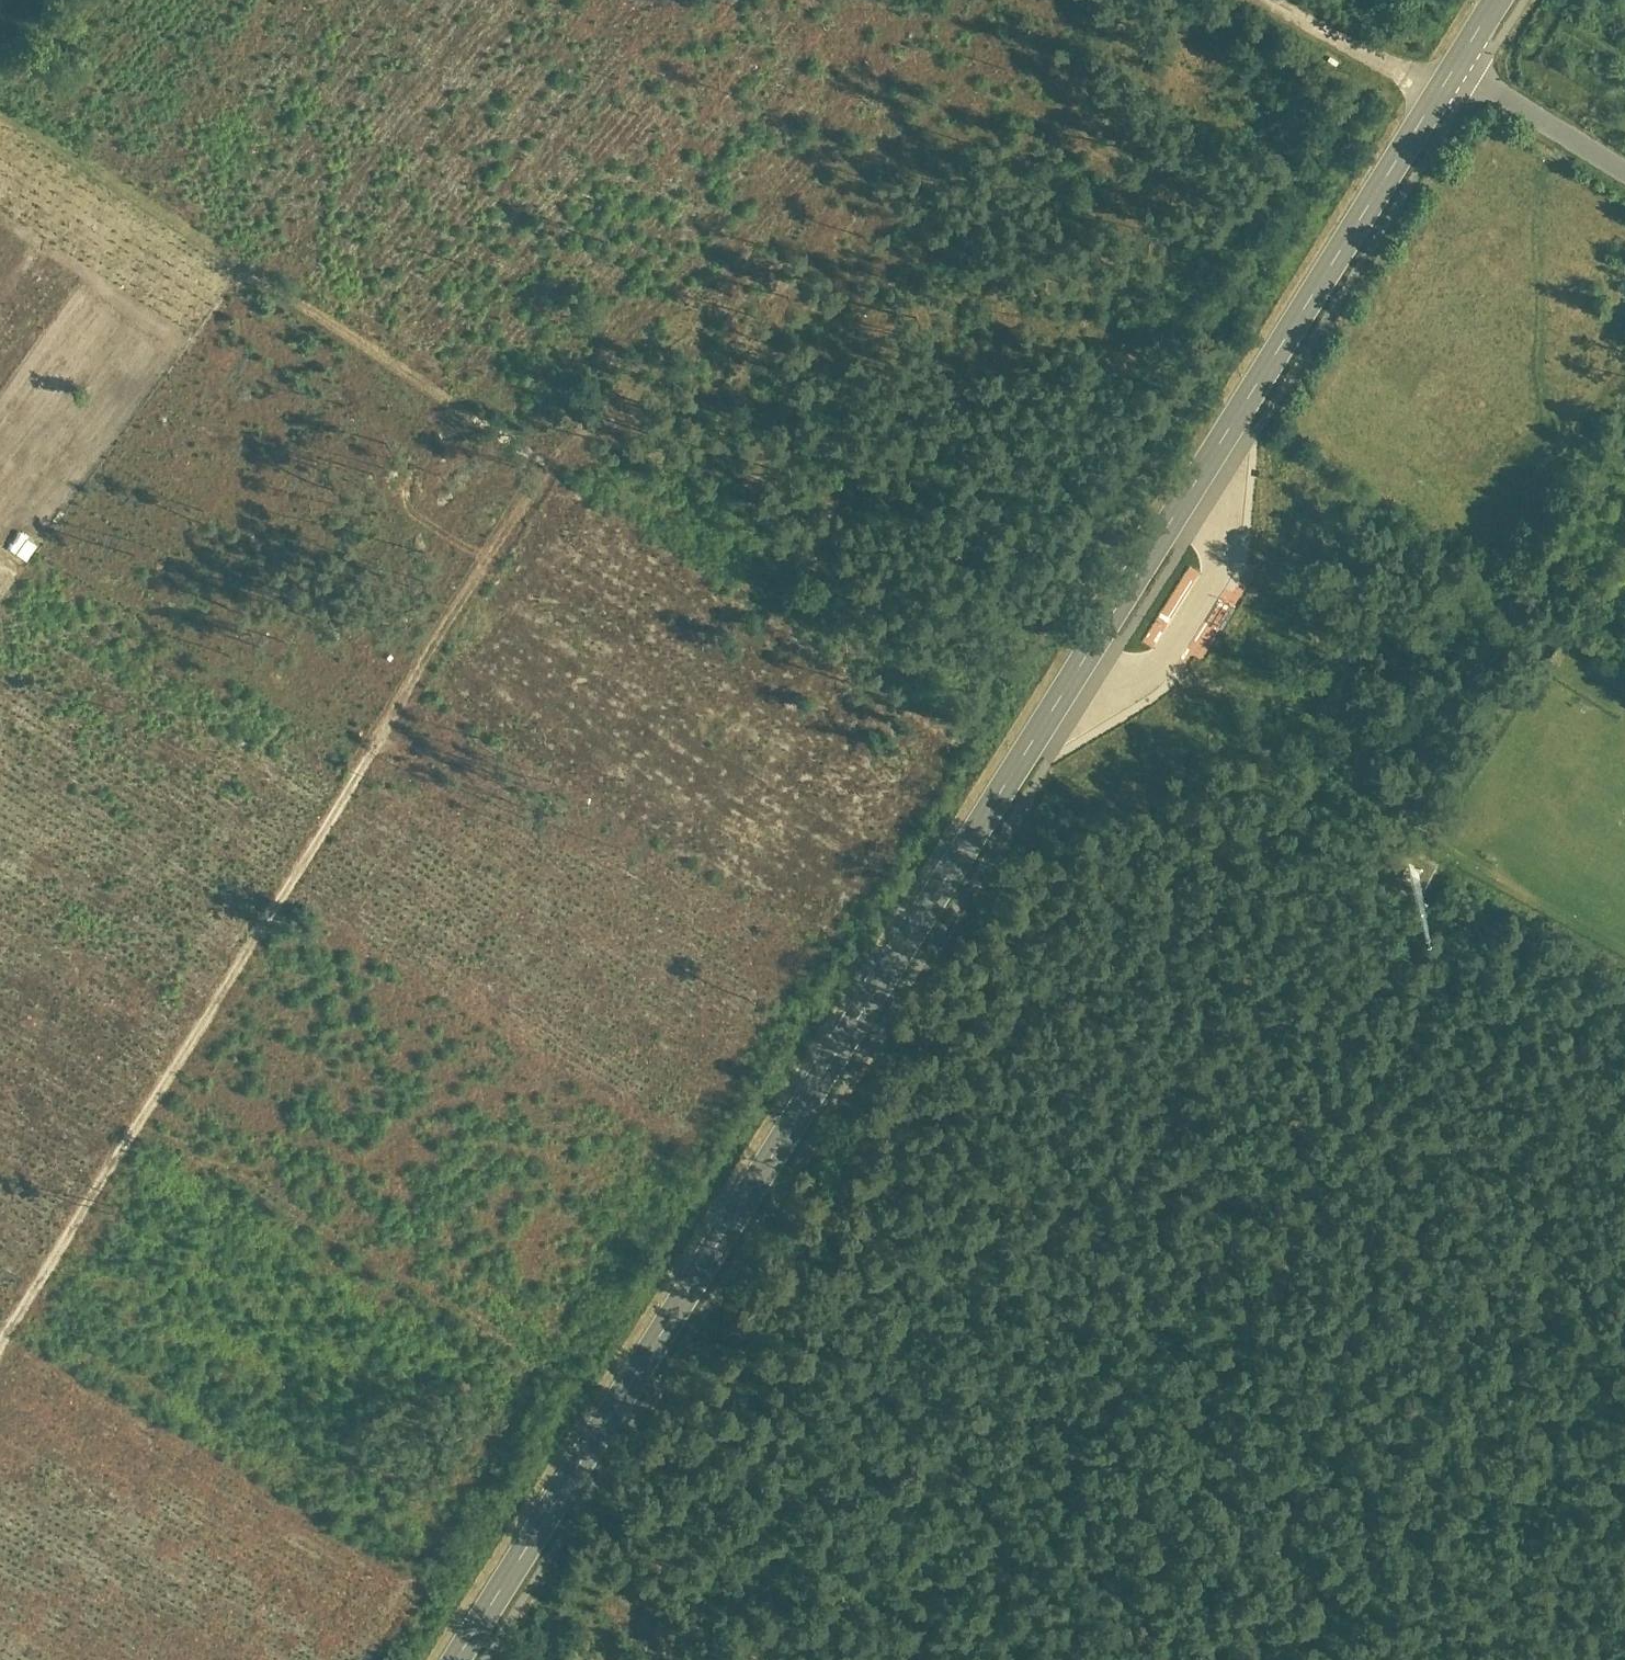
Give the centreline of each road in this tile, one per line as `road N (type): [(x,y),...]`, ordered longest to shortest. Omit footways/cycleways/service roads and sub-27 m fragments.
road 1 (secondary): [(457,1659),(1456,70)]
road 2 (track): [(0,1346),(537,487)]
road 3 (residential): [(1456,70),(1624,171)]

